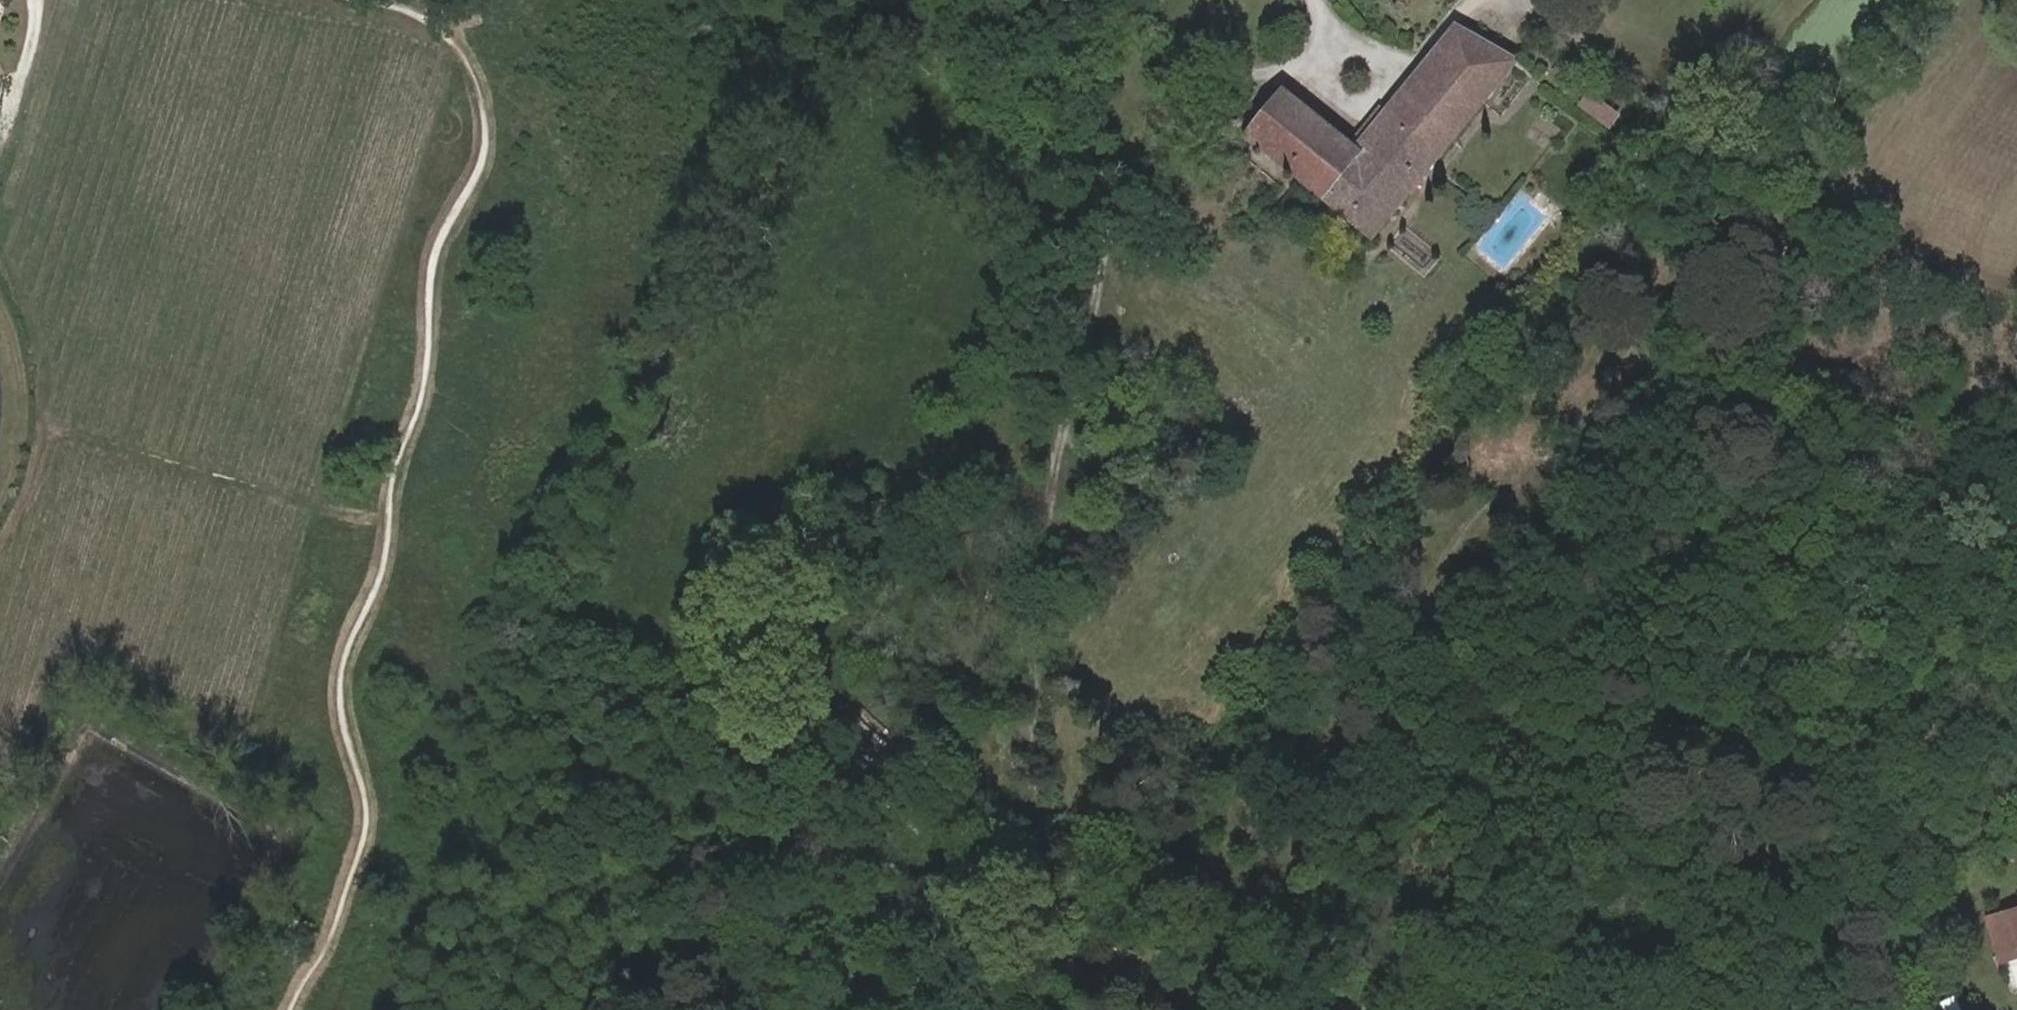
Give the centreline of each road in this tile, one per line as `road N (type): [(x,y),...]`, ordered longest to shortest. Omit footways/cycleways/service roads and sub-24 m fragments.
road 1 (residential): [(1705,1009),(1787,935),(2016,775)]
road 2 (track): [(38,0),(3,156)]

